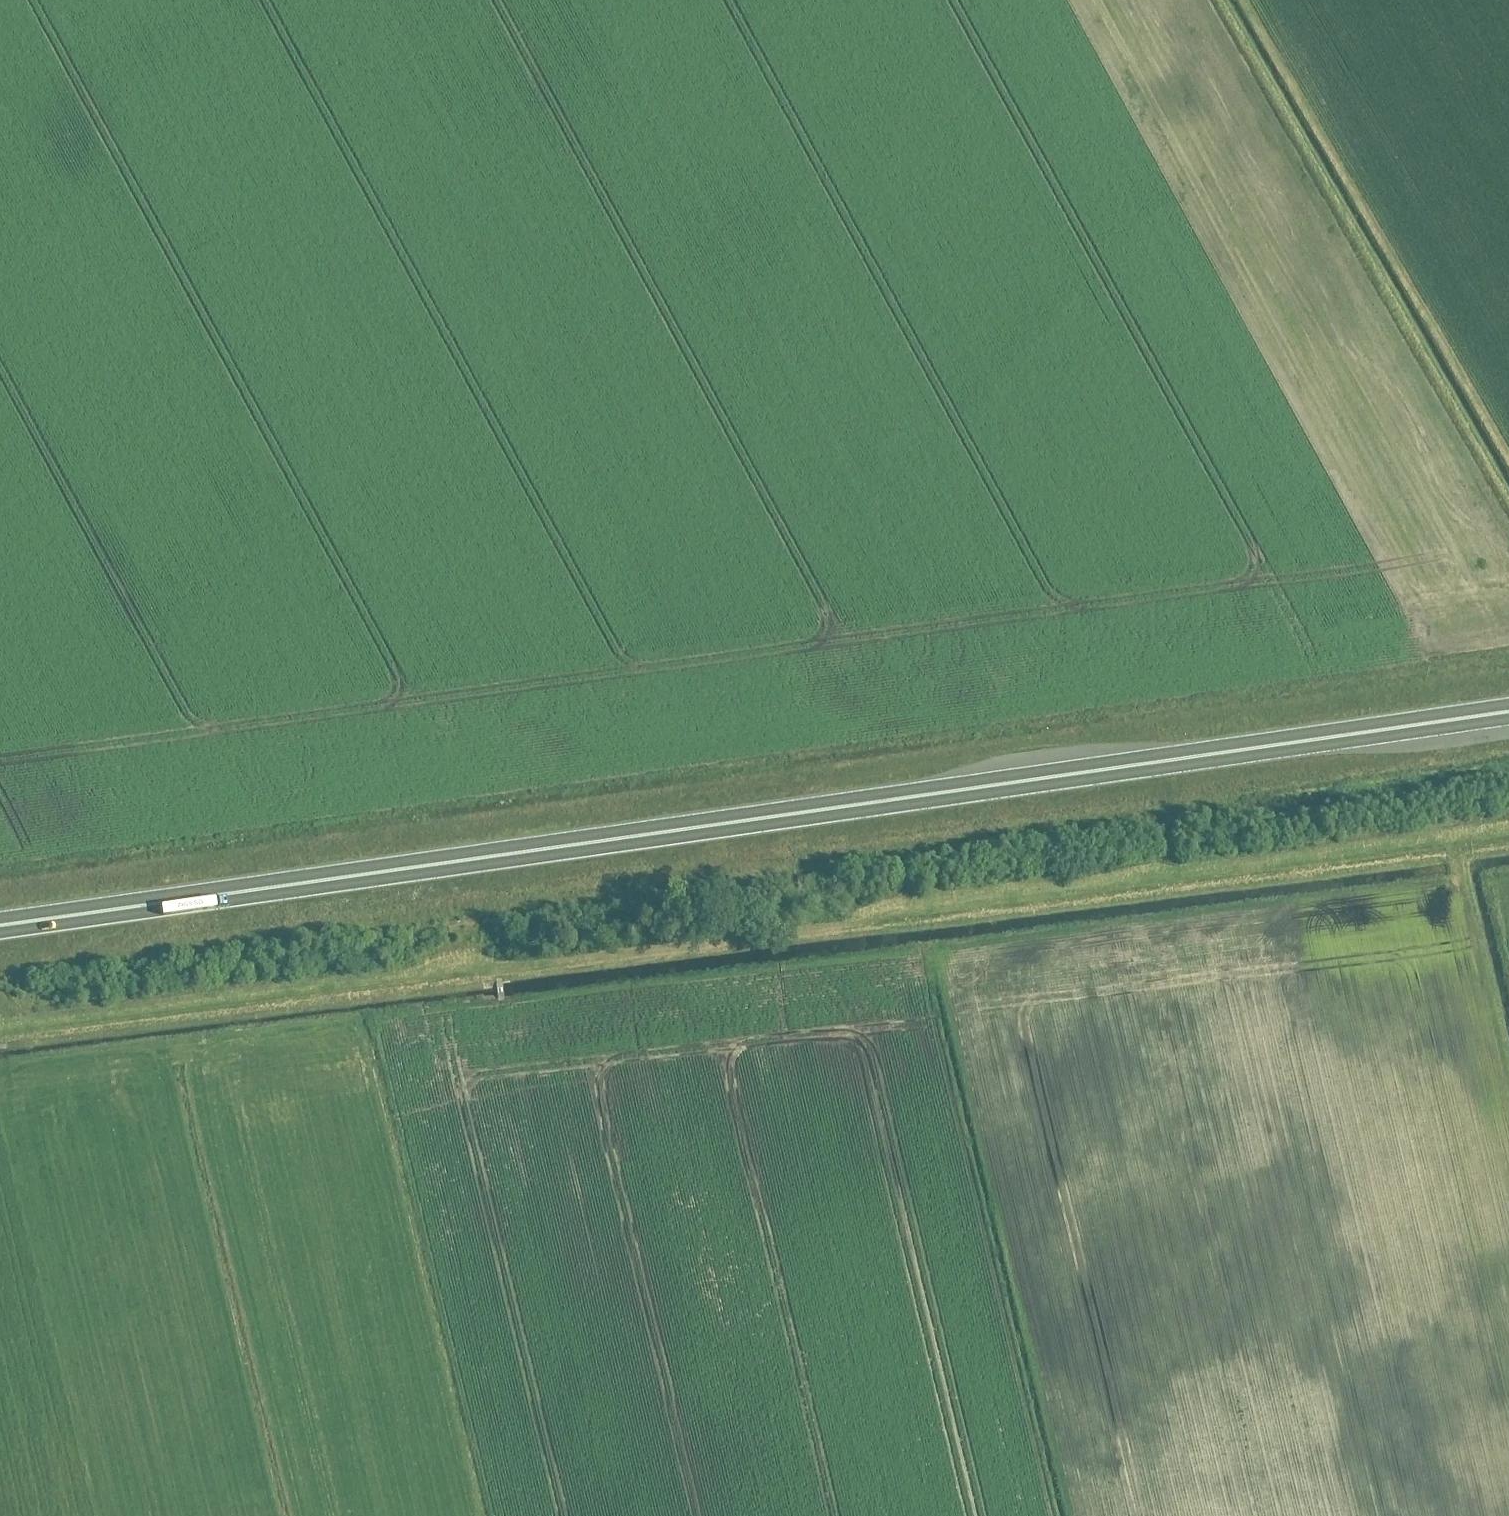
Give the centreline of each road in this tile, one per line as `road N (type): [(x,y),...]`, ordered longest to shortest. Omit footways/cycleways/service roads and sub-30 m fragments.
road 1 (trunk): [(0,928),(1508,713)]

